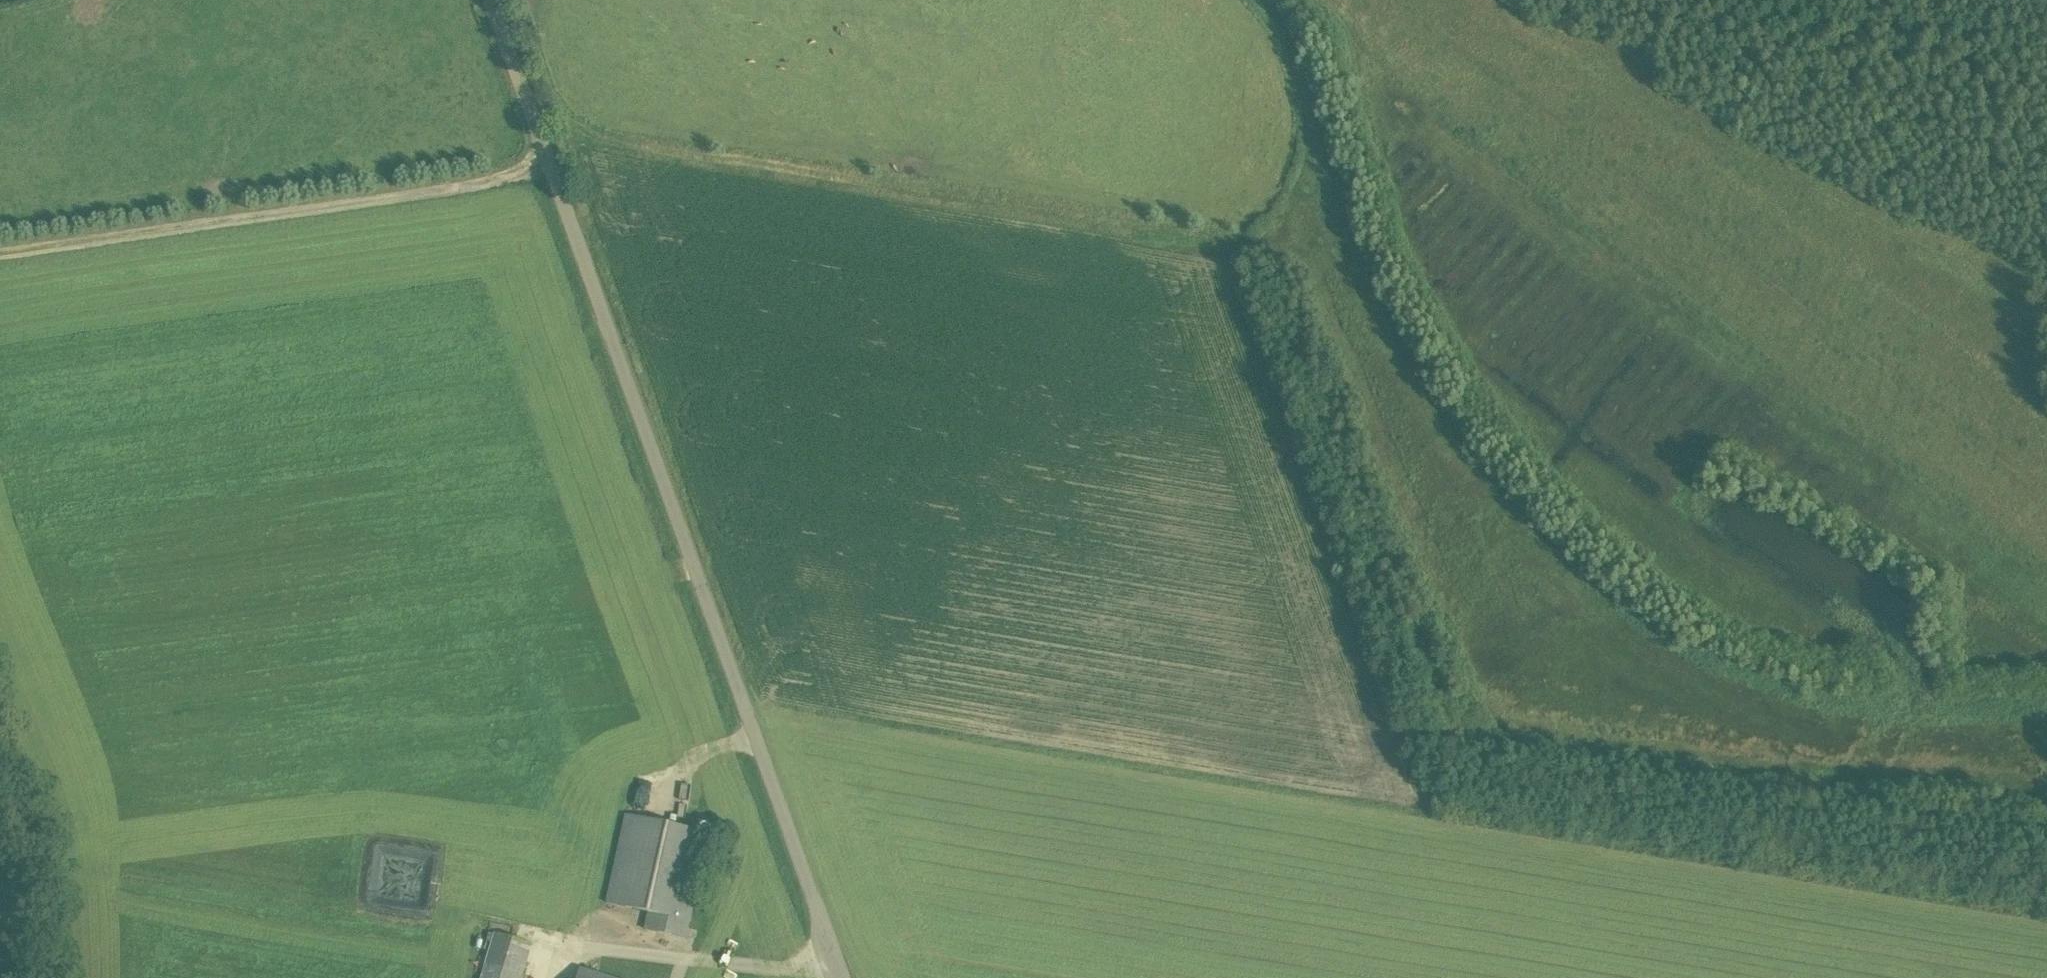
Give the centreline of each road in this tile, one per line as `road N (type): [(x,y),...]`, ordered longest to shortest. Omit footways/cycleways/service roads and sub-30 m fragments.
road 1 (unclassified): [(842,977),(493,0)]

